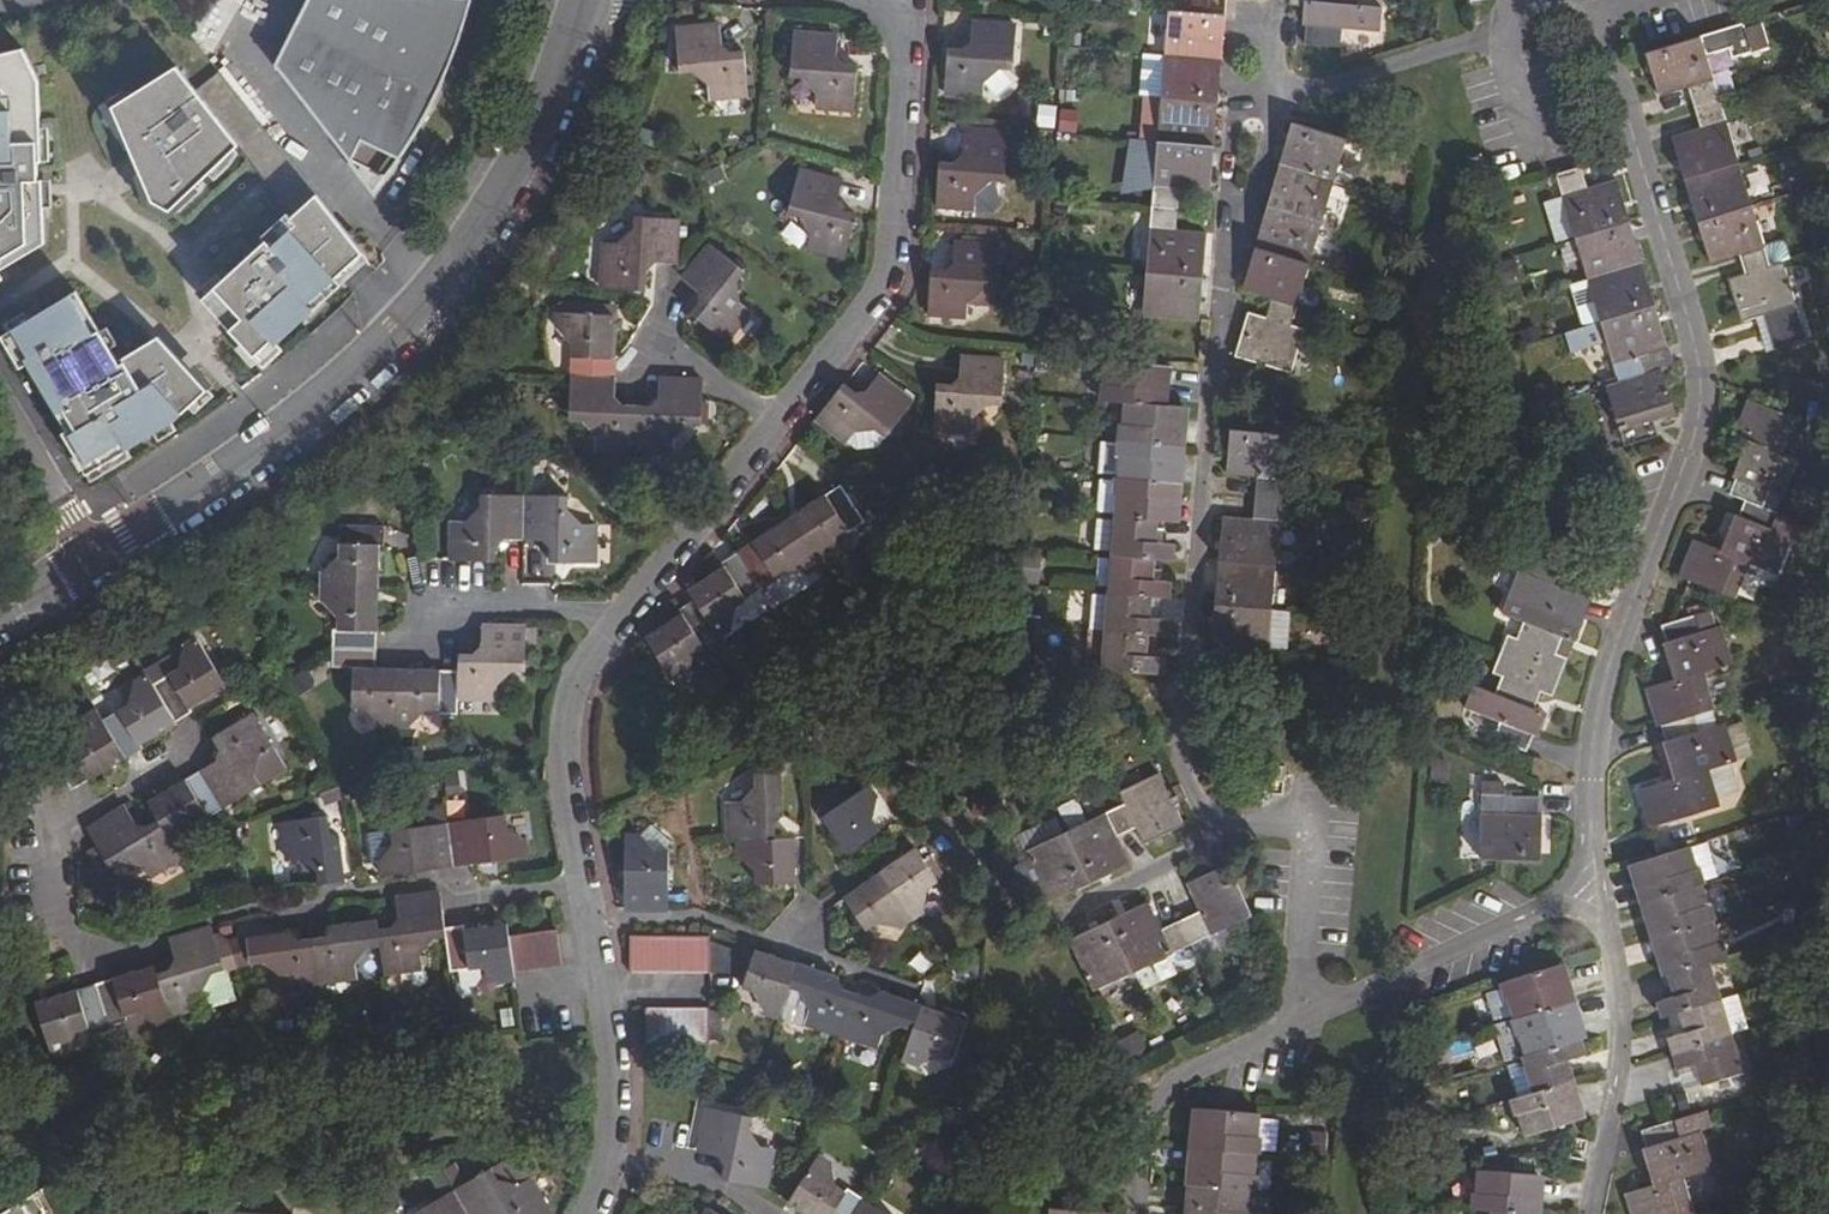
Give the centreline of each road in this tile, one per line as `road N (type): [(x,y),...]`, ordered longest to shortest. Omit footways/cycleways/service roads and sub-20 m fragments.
road 1 (residential): [(915,0),(892,271),(872,309),(589,658),(575,696),(574,779),(622,1095),(599,1213)]
road 2 (residential): [(1558,0),(1583,11),(1623,79),(1702,349),(1691,448),(1603,683),(1592,889)]
road 3 (residential): [(97,553),(242,463),(344,379),(410,311),(483,219),(537,131),(587,0)]
road 4 (residential): [(1591,1213),(1623,1046),(1620,982),(1592,889)]
road 5 (residential): [(1592,889),(1296,1017)]
road 6 (residential): [(162,934),(122,948),(81,942),(50,908),(43,825),(0,741)]
road 7 (residential): [(1296,1017),(1162,1088),(1148,1111),(1137,1213)]
road 8 (residential): [(0,390),(97,553)]

